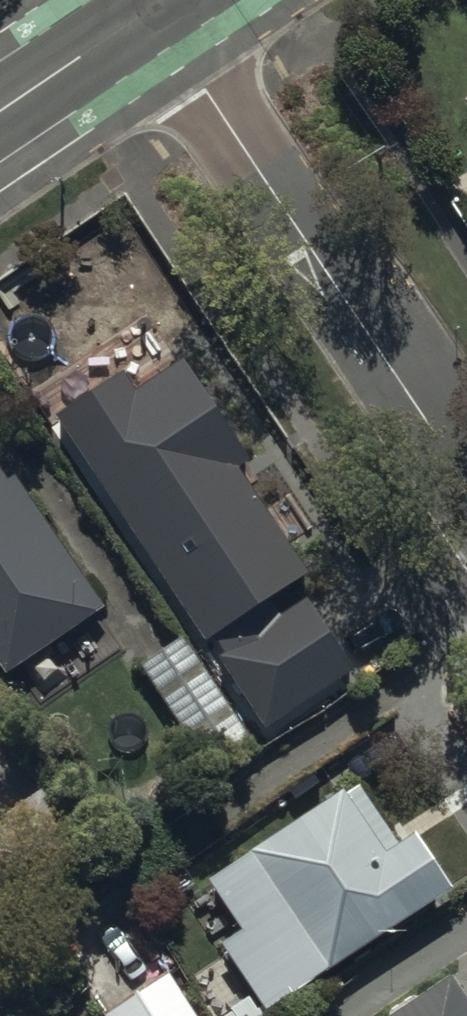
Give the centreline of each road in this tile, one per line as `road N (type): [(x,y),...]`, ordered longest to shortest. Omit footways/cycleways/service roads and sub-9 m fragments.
road 1 (residential): [(159,1),(215,104),(466,476)]
road 2 (tertiary): [(0,109),(159,1)]

